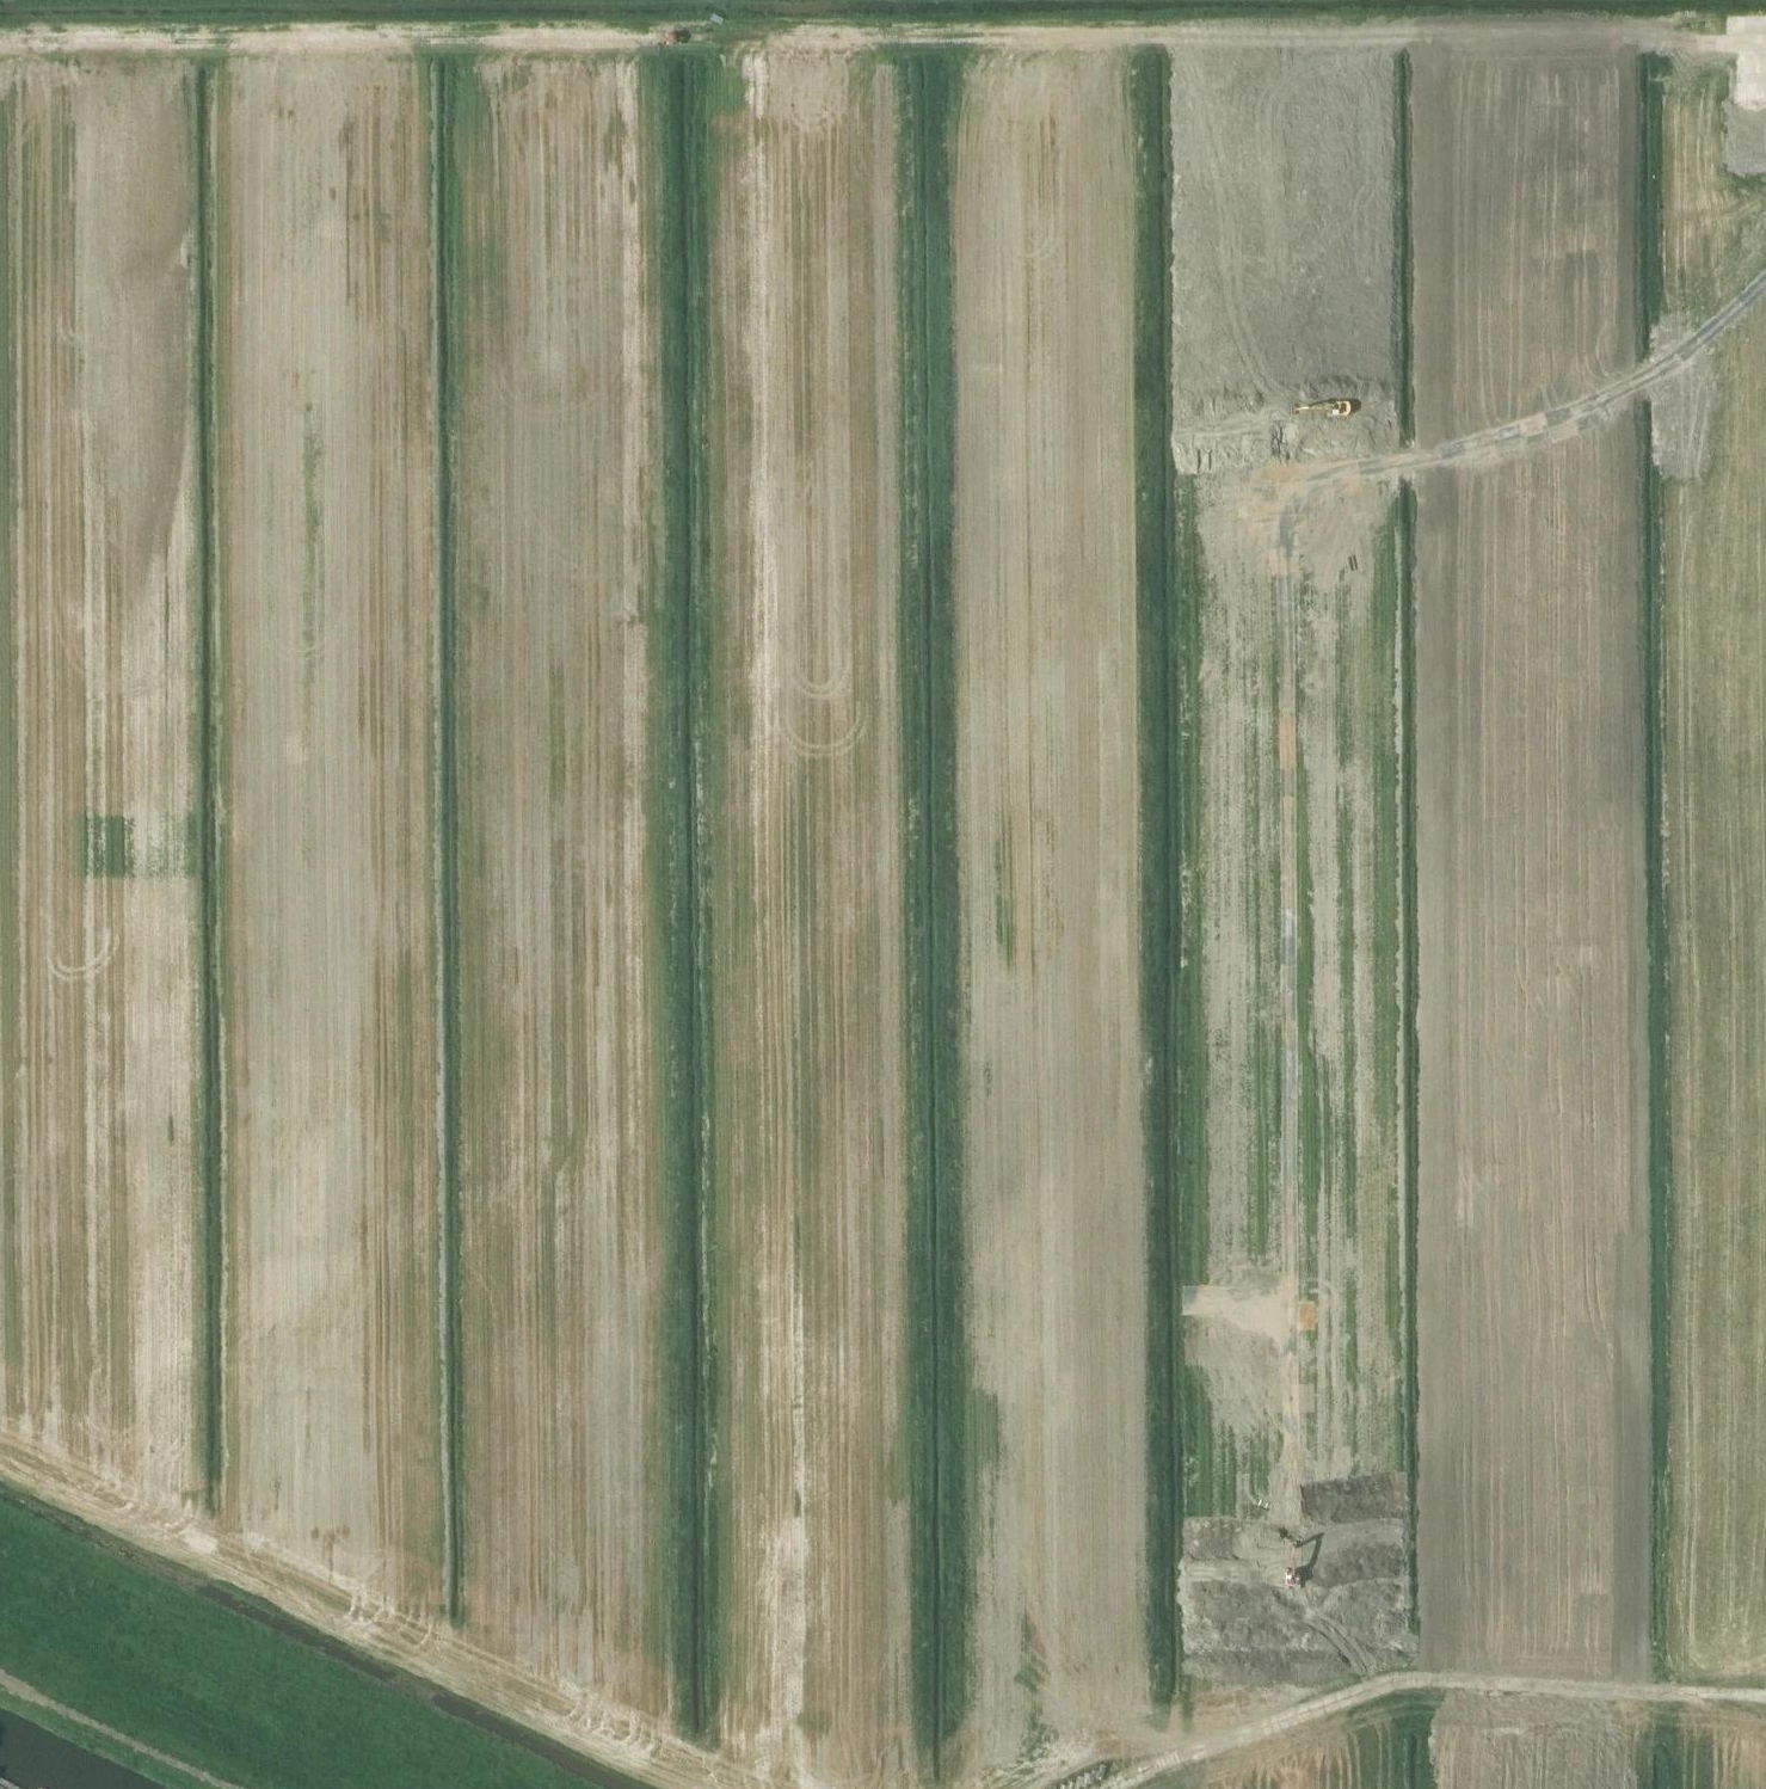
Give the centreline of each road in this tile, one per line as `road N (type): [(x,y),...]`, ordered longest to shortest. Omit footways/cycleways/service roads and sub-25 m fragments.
road 1 (track): [(0,1687),(210,1788)]

